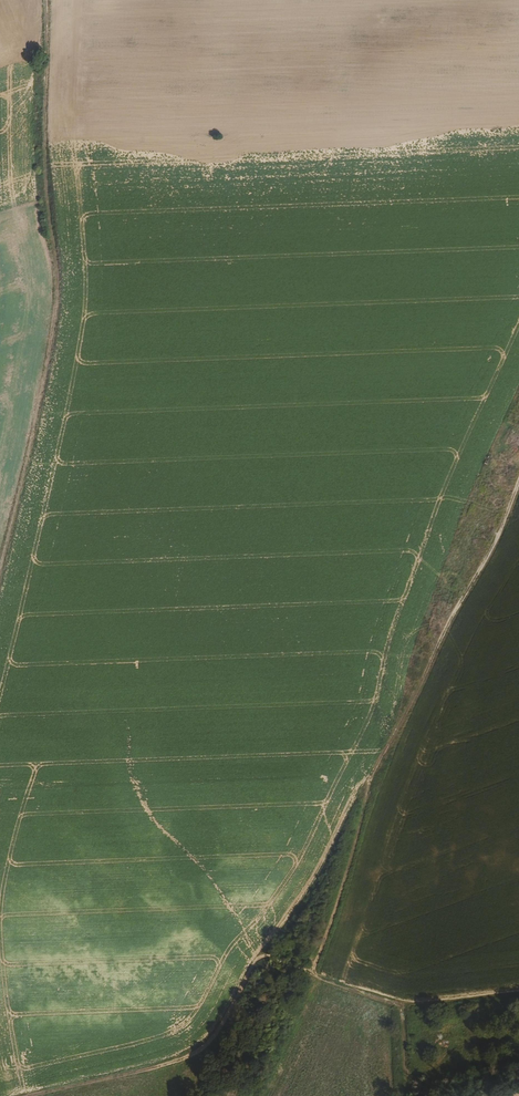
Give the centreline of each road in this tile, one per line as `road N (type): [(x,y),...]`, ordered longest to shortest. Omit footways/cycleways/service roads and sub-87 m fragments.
road 1 (track): [(0,568),(59,301),(46,141),(49,0)]
road 2 (track): [(412,1095),(400,1007),(265,955),(249,967),(211,1040),(194,1053),(17,1095)]
road 3 (track): [(316,975),(374,770),(518,486)]
road 4 (track): [(249,967),(315,874),(374,770)]
road 5 (track): [(347,986),(414,1001),(518,989)]

